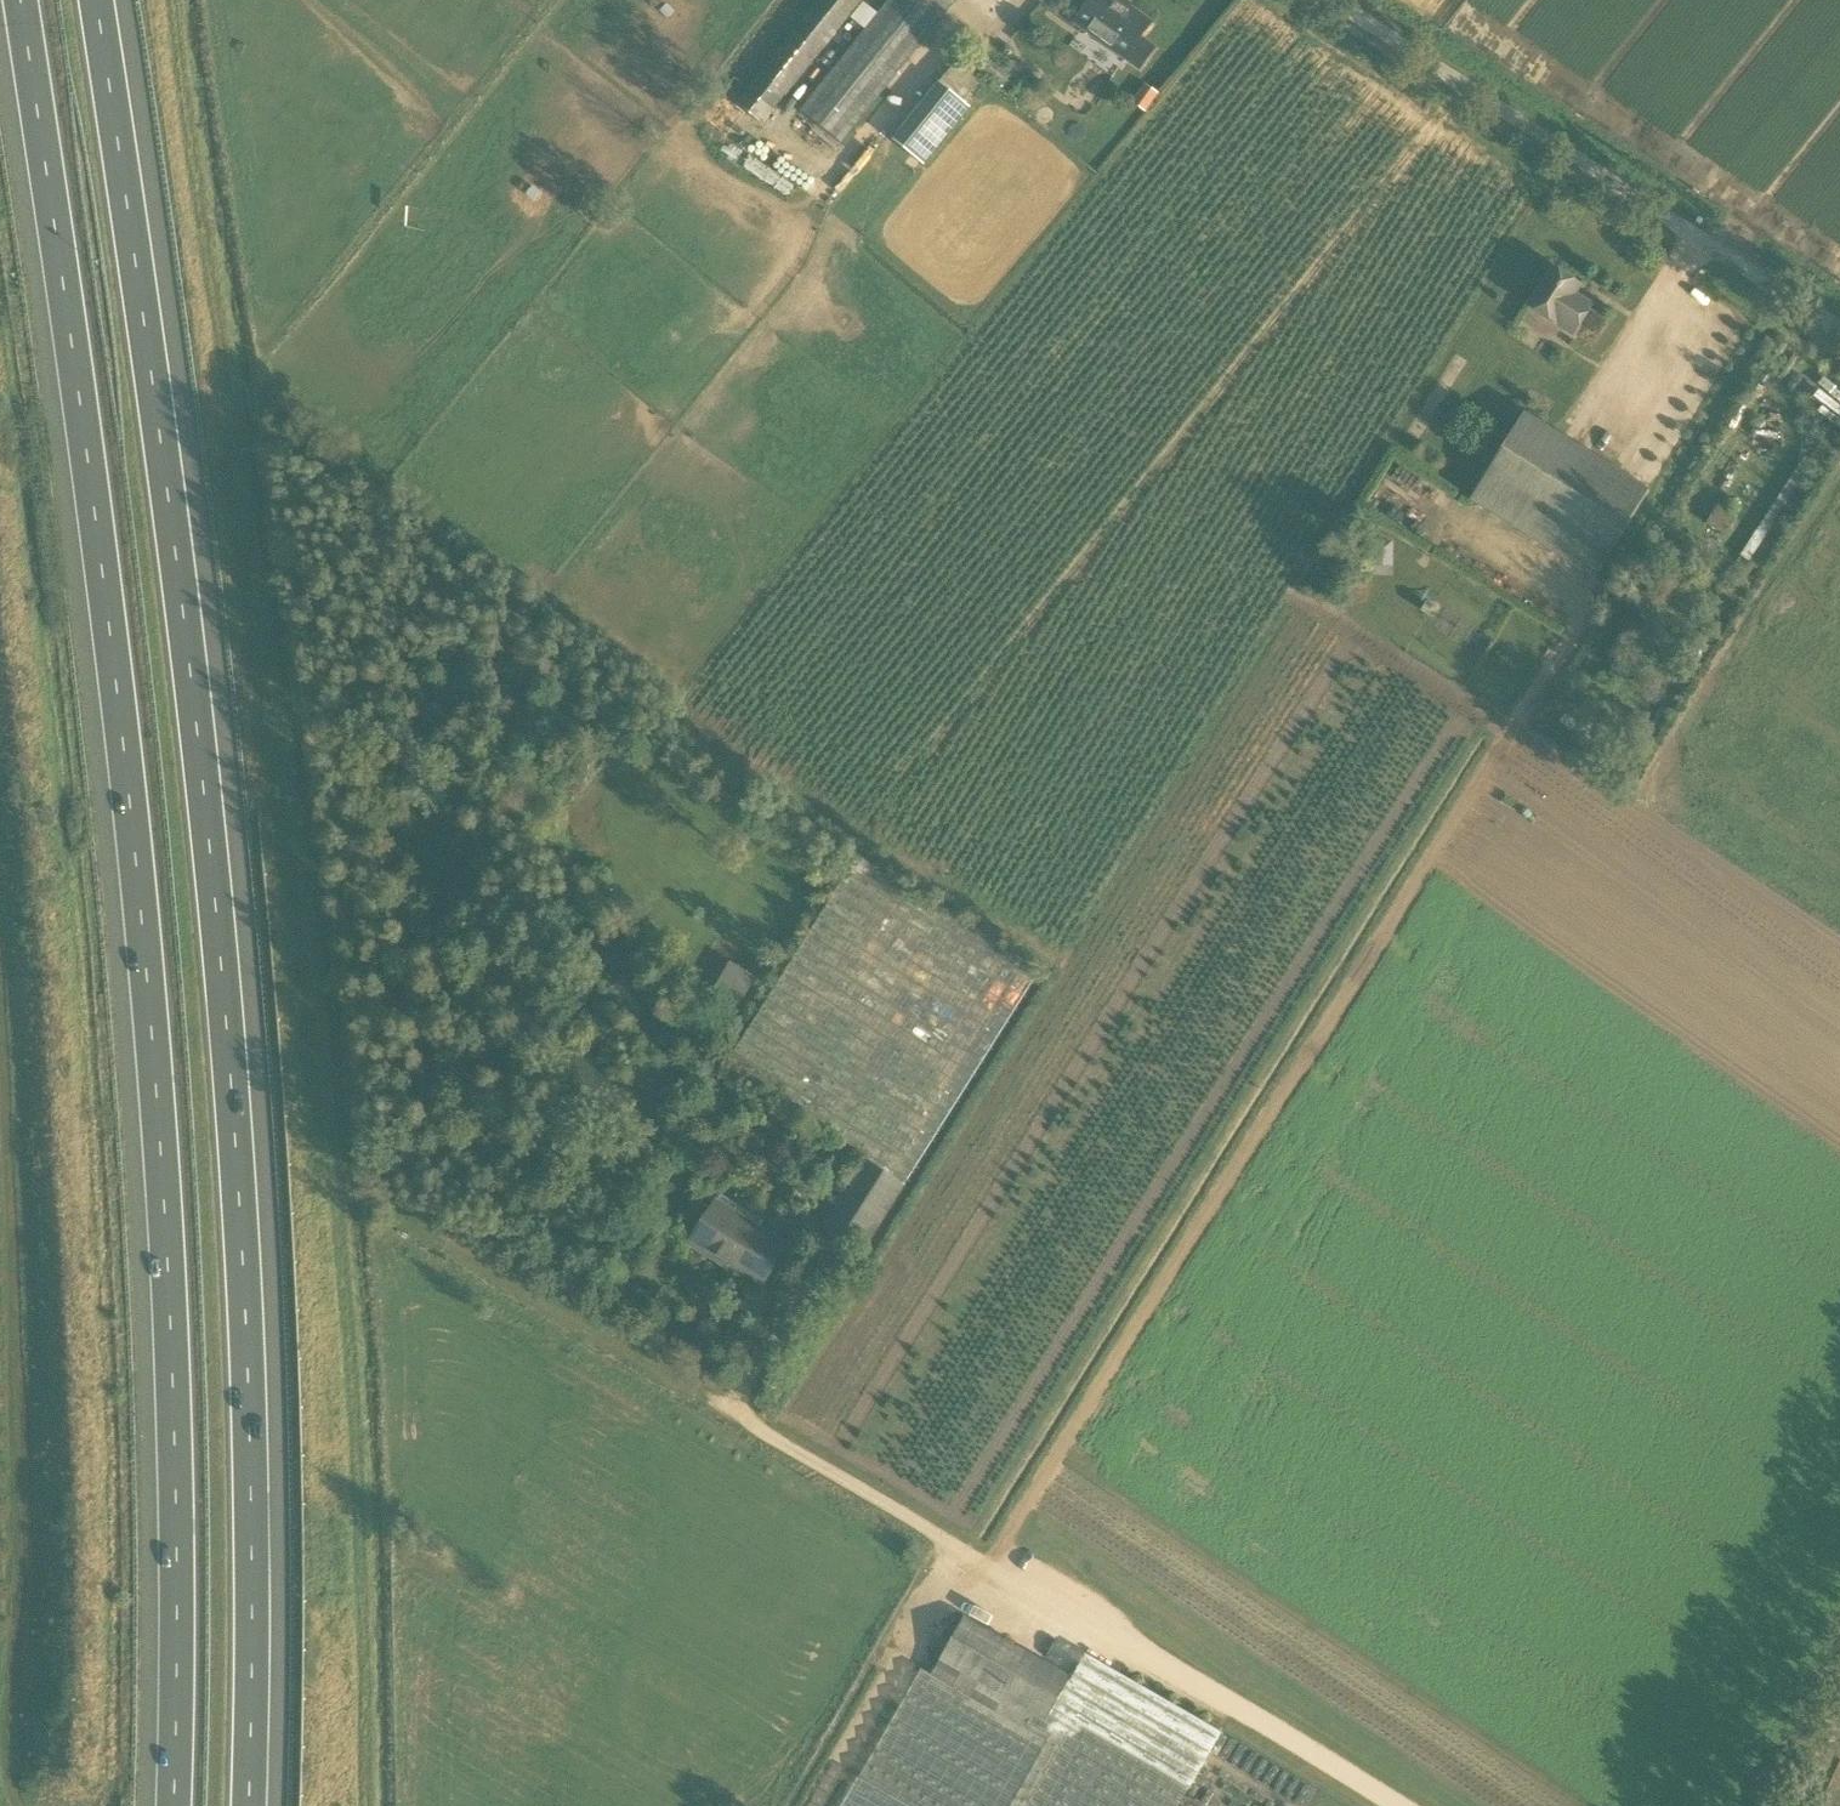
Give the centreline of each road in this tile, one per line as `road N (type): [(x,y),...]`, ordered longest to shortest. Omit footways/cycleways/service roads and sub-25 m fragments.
road 1 (motorway): [(250,1805),(249,1367),(228,1040),(152,368),(94,0)]
road 2 (motorway): [(20,0),(80,394),(153,1039),(175,1375),(173,1805)]
road 3 (unclassified): [(1381,1805),(731,1407)]
road 4 (unclassified): [(1324,0),(1839,336)]
road 5 (track): [(380,1196),(731,1407)]

